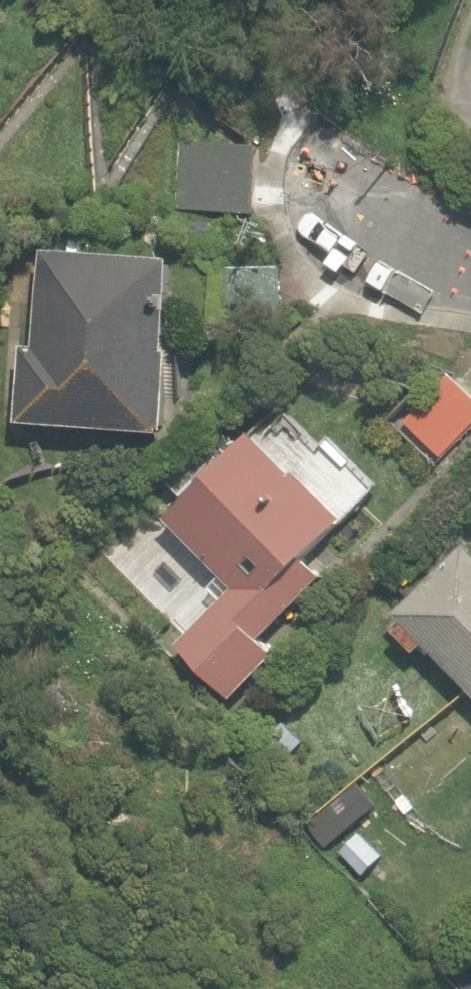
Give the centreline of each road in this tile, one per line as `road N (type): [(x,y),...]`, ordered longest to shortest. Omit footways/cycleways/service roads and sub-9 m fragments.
road 1 (residential): [(359,223),(470,266)]

